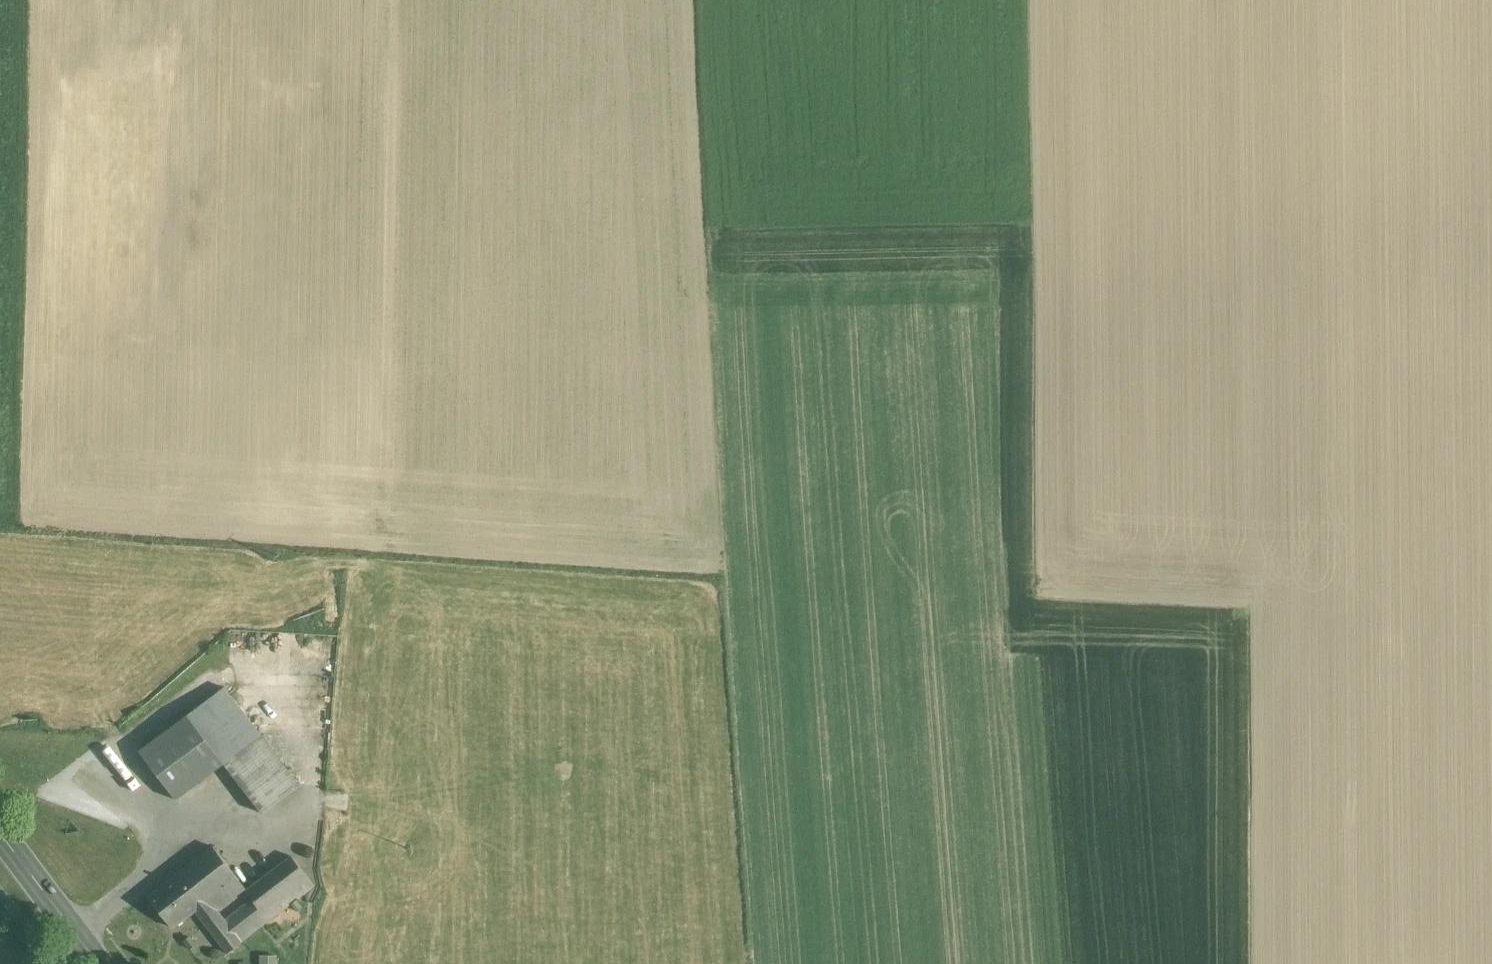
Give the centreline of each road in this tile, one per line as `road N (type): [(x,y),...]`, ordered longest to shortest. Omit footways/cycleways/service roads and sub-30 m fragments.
road 1 (primary): [(102,963),(0,829)]

